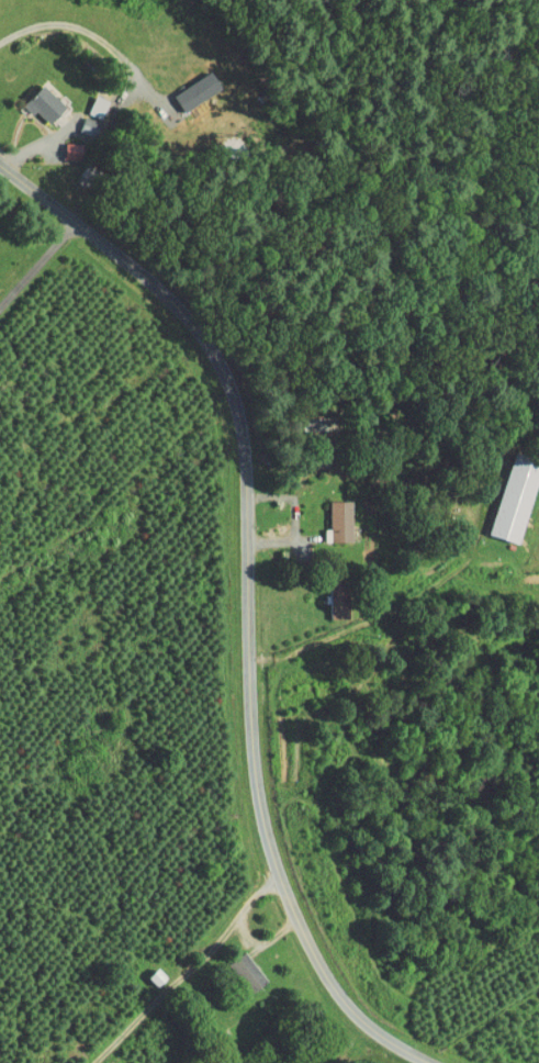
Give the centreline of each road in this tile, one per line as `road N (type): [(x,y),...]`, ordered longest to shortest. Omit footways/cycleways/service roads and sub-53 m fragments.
road 1 (residential): [(437,1062),(374,1026),(337,988),(278,873),(255,771),(242,444),(222,359),(127,261),(0,165)]
road 2 (residential): [(96,1062),(278,873)]

